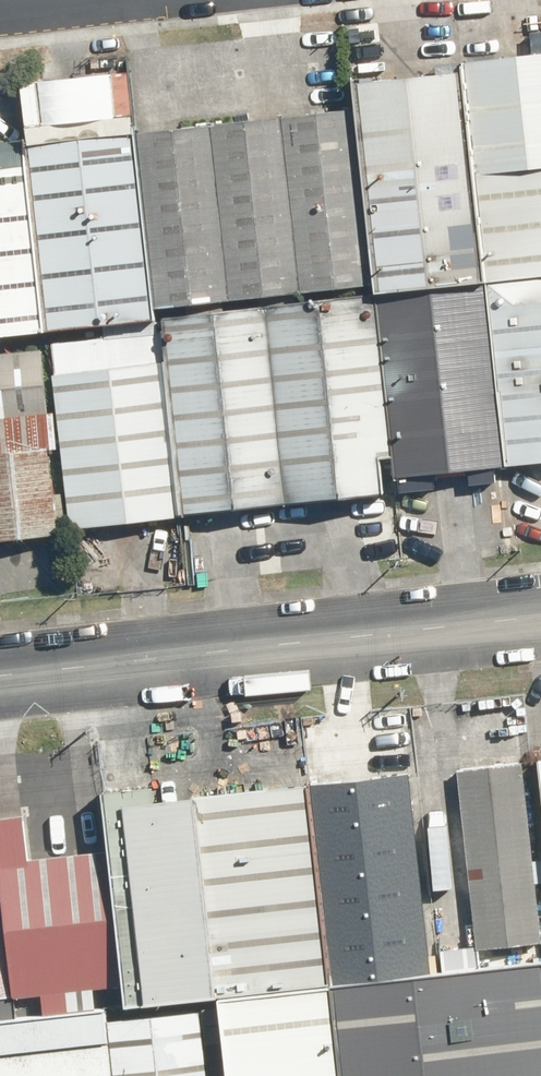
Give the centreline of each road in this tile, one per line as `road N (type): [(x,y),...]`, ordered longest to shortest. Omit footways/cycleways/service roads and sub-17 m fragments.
road 1 (unclassified): [(540,612),(0,673)]

